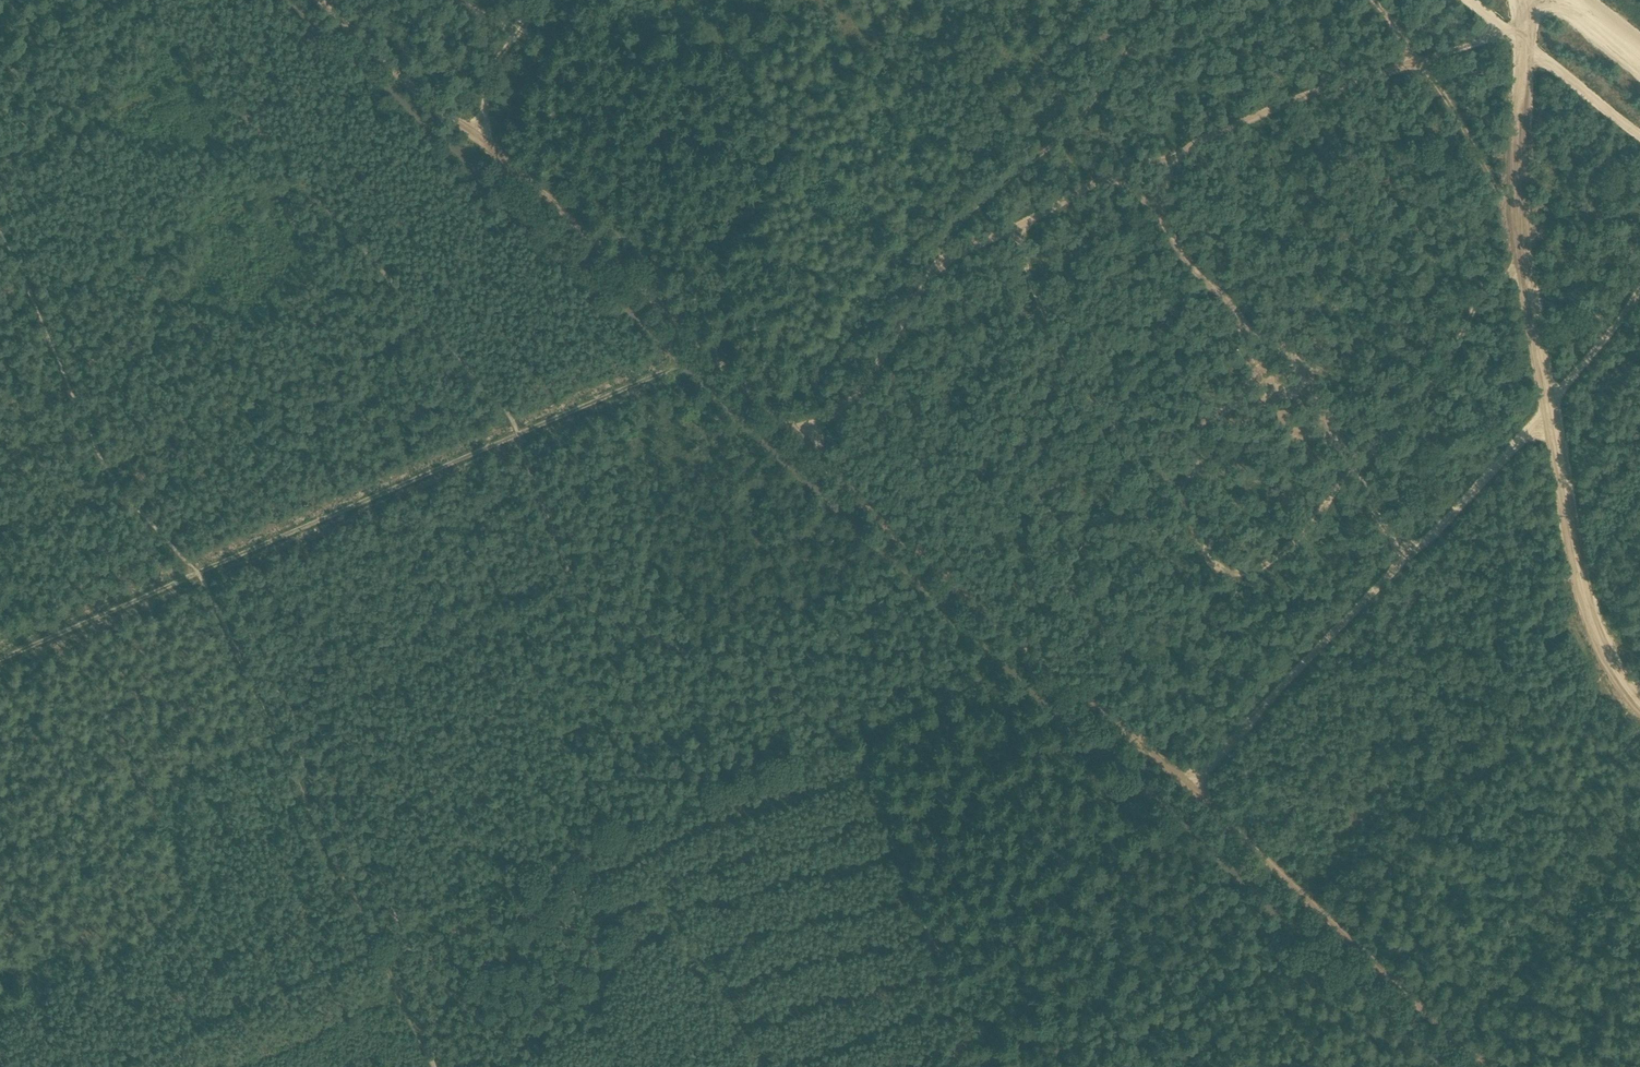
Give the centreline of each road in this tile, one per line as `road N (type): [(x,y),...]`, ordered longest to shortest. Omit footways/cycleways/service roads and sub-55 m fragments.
road 1 (unclassified): [(1449,1066),(651,355),(285,0)]
road 2 (track): [(1639,716),(1587,622),(1564,502),(1521,248),(1518,0)]
road 3 (track): [(0,653),(651,355)]
road 4 (track): [(223,638),(424,1065)]
road 5 (track): [(223,638),(190,570),(111,482),(0,241)]
road 6 (track): [(95,1066),(370,947)]
road 7 (track): [(0,161),(204,72)]

